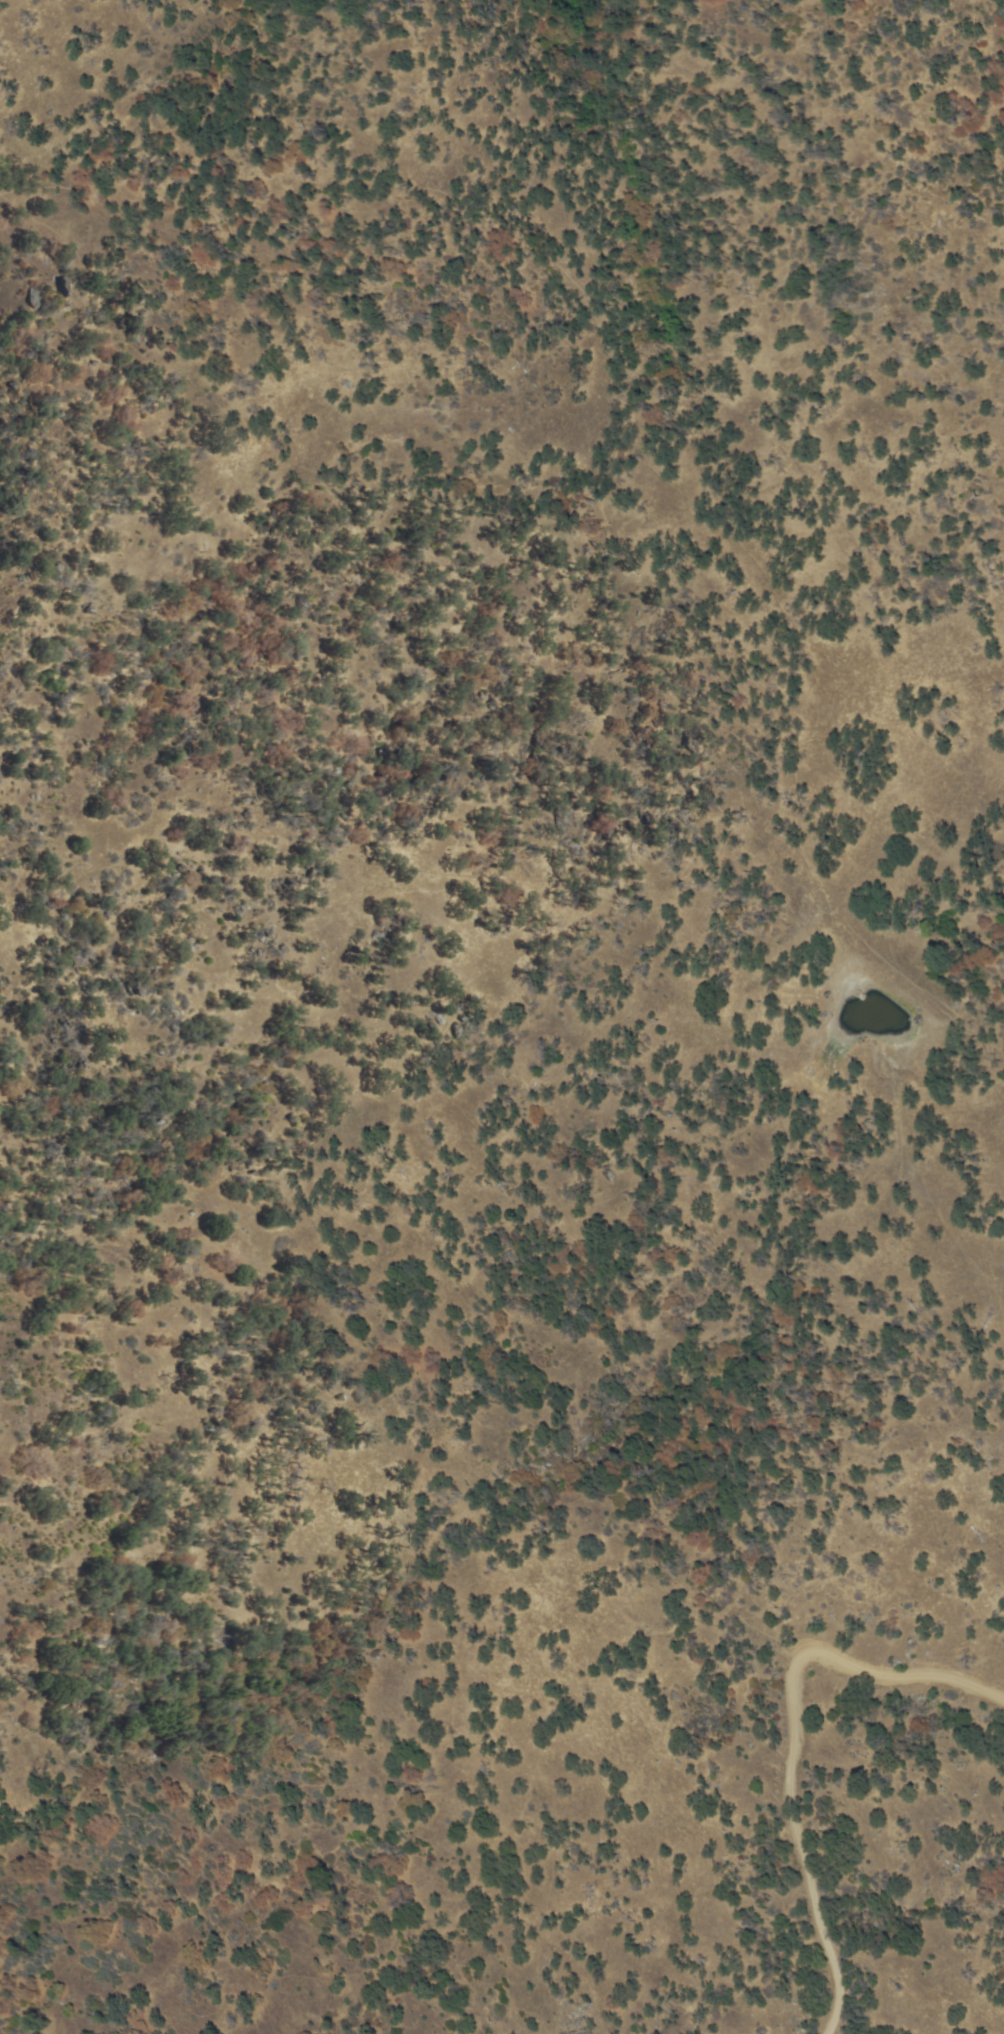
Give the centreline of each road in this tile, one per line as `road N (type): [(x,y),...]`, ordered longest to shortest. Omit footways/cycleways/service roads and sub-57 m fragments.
road 1 (residential): [(830,2033),(840,1992),(835,1956),(816,1911),(795,1795),(797,1678),(805,1658),(829,1650),(890,1675),(955,1674),(1003,1694)]

